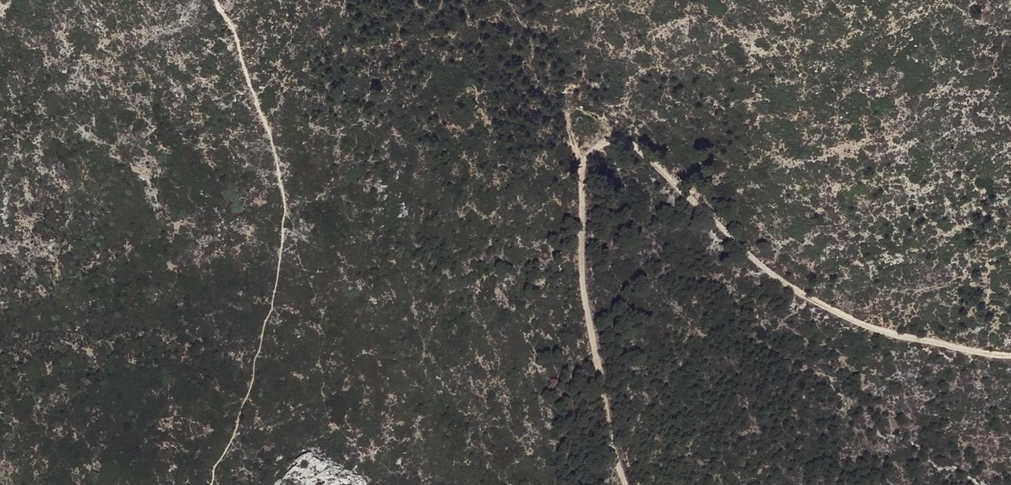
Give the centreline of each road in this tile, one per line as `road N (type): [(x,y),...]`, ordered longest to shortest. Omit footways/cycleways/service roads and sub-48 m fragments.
road 1 (track): [(625,484),(605,417),(579,255),(580,175),(587,157),(614,140),(639,151),(759,264),(834,311),(896,335),(1010,353)]

